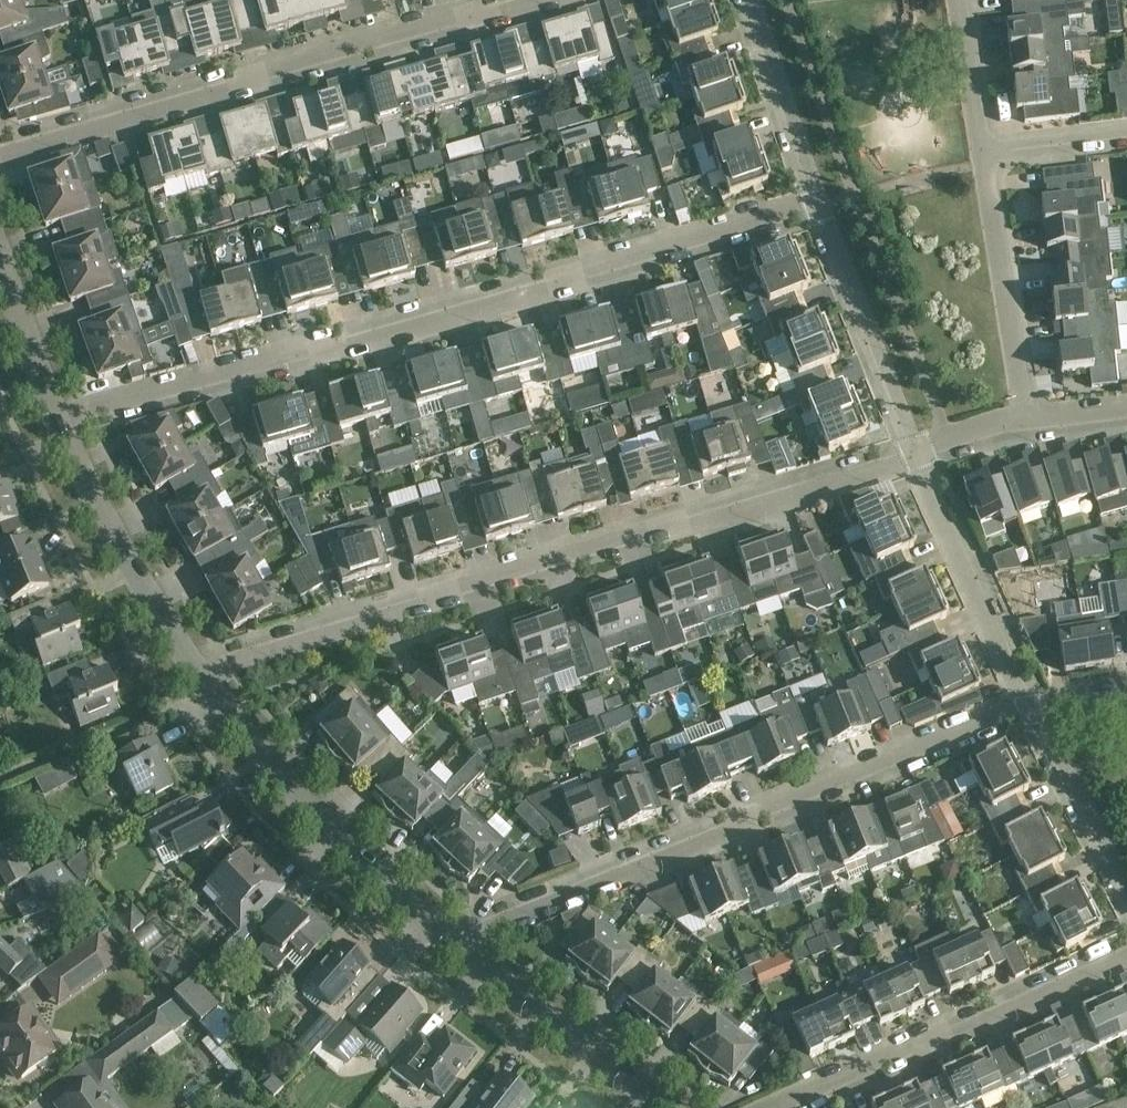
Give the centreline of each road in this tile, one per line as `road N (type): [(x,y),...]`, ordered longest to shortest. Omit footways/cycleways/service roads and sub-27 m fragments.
road 1 (residential): [(197,670),(902,462),(909,436),(817,204)]
road 2 (residential): [(57,422),(294,350),(330,349),(559,287),(588,269),(817,204)]
road 3 (residential): [(464,952),(479,932),(724,833),(760,810),(1007,710),(1033,709)]
road 4 (residential): [(0,158),(453,14),(493,15),(545,0)]
road 5 (residential): [(464,952),(300,798),(197,670)]
road 6 (residential): [(1033,709),(920,464),(926,450),(1022,420)]
road 7 (residential): [(773,1107),(1126,956)]
road 8 (residential): [(197,670),(145,594),(57,422)]
road 9 (residential): [(1022,420),(983,150)]
road 10 (residential): [(669,1107),(464,952)]
road 11 (residential): [(817,204),(750,0)]
road 12 (residential): [(1126,898),(1033,709)]
road 13 (residential): [(57,422),(0,257)]
road 14 (residential): [(983,150),(961,0)]
road 15 (residential): [(983,150),(1126,135)]

